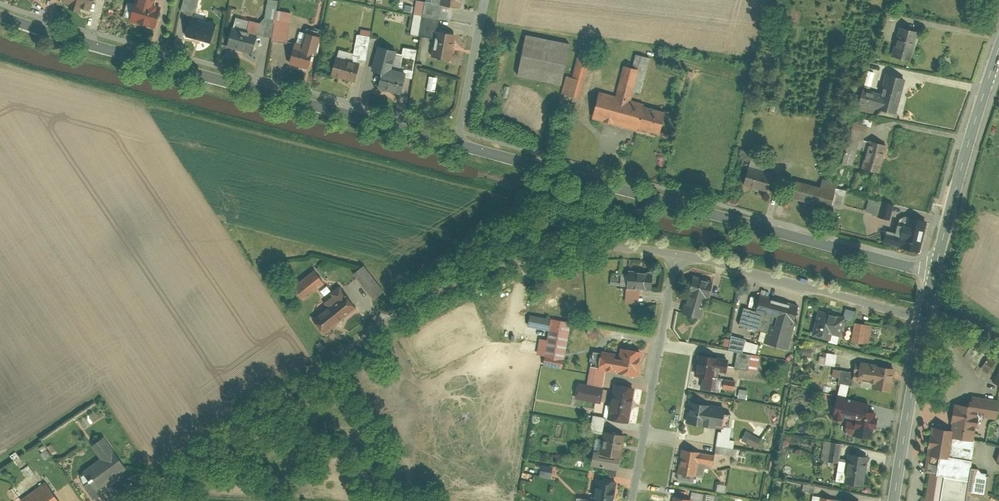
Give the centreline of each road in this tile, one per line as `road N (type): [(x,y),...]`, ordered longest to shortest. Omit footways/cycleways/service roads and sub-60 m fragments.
road 1 (residential): [(674,253),(580,245),(485,264),(364,340),(146,500)]
road 2 (tertiary): [(459,148),(936,273)]
road 3 (tertiary): [(0,16),(459,148)]
road 4 (residential): [(926,319),(674,253)]
road 5 (residential): [(674,253),(632,500)]
road 6 (secondary): [(936,273),(991,73)]
road 7 (secondary): [(894,500),(926,319)]
road 8 (residential): [(459,148),(487,0)]

